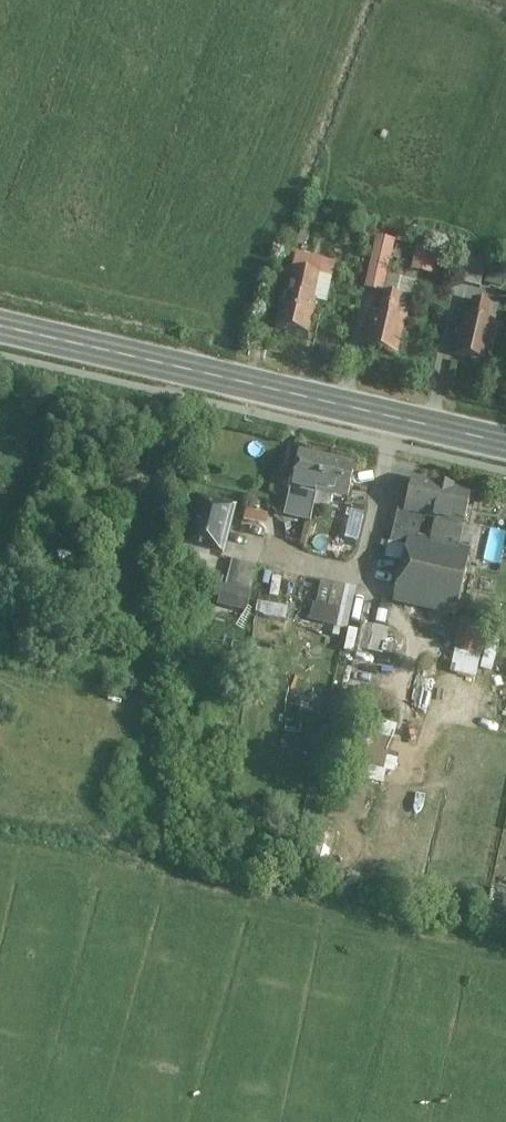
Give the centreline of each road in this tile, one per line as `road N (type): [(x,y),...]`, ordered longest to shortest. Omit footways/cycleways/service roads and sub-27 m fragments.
road 1 (secondary): [(0,328),(505,447)]

